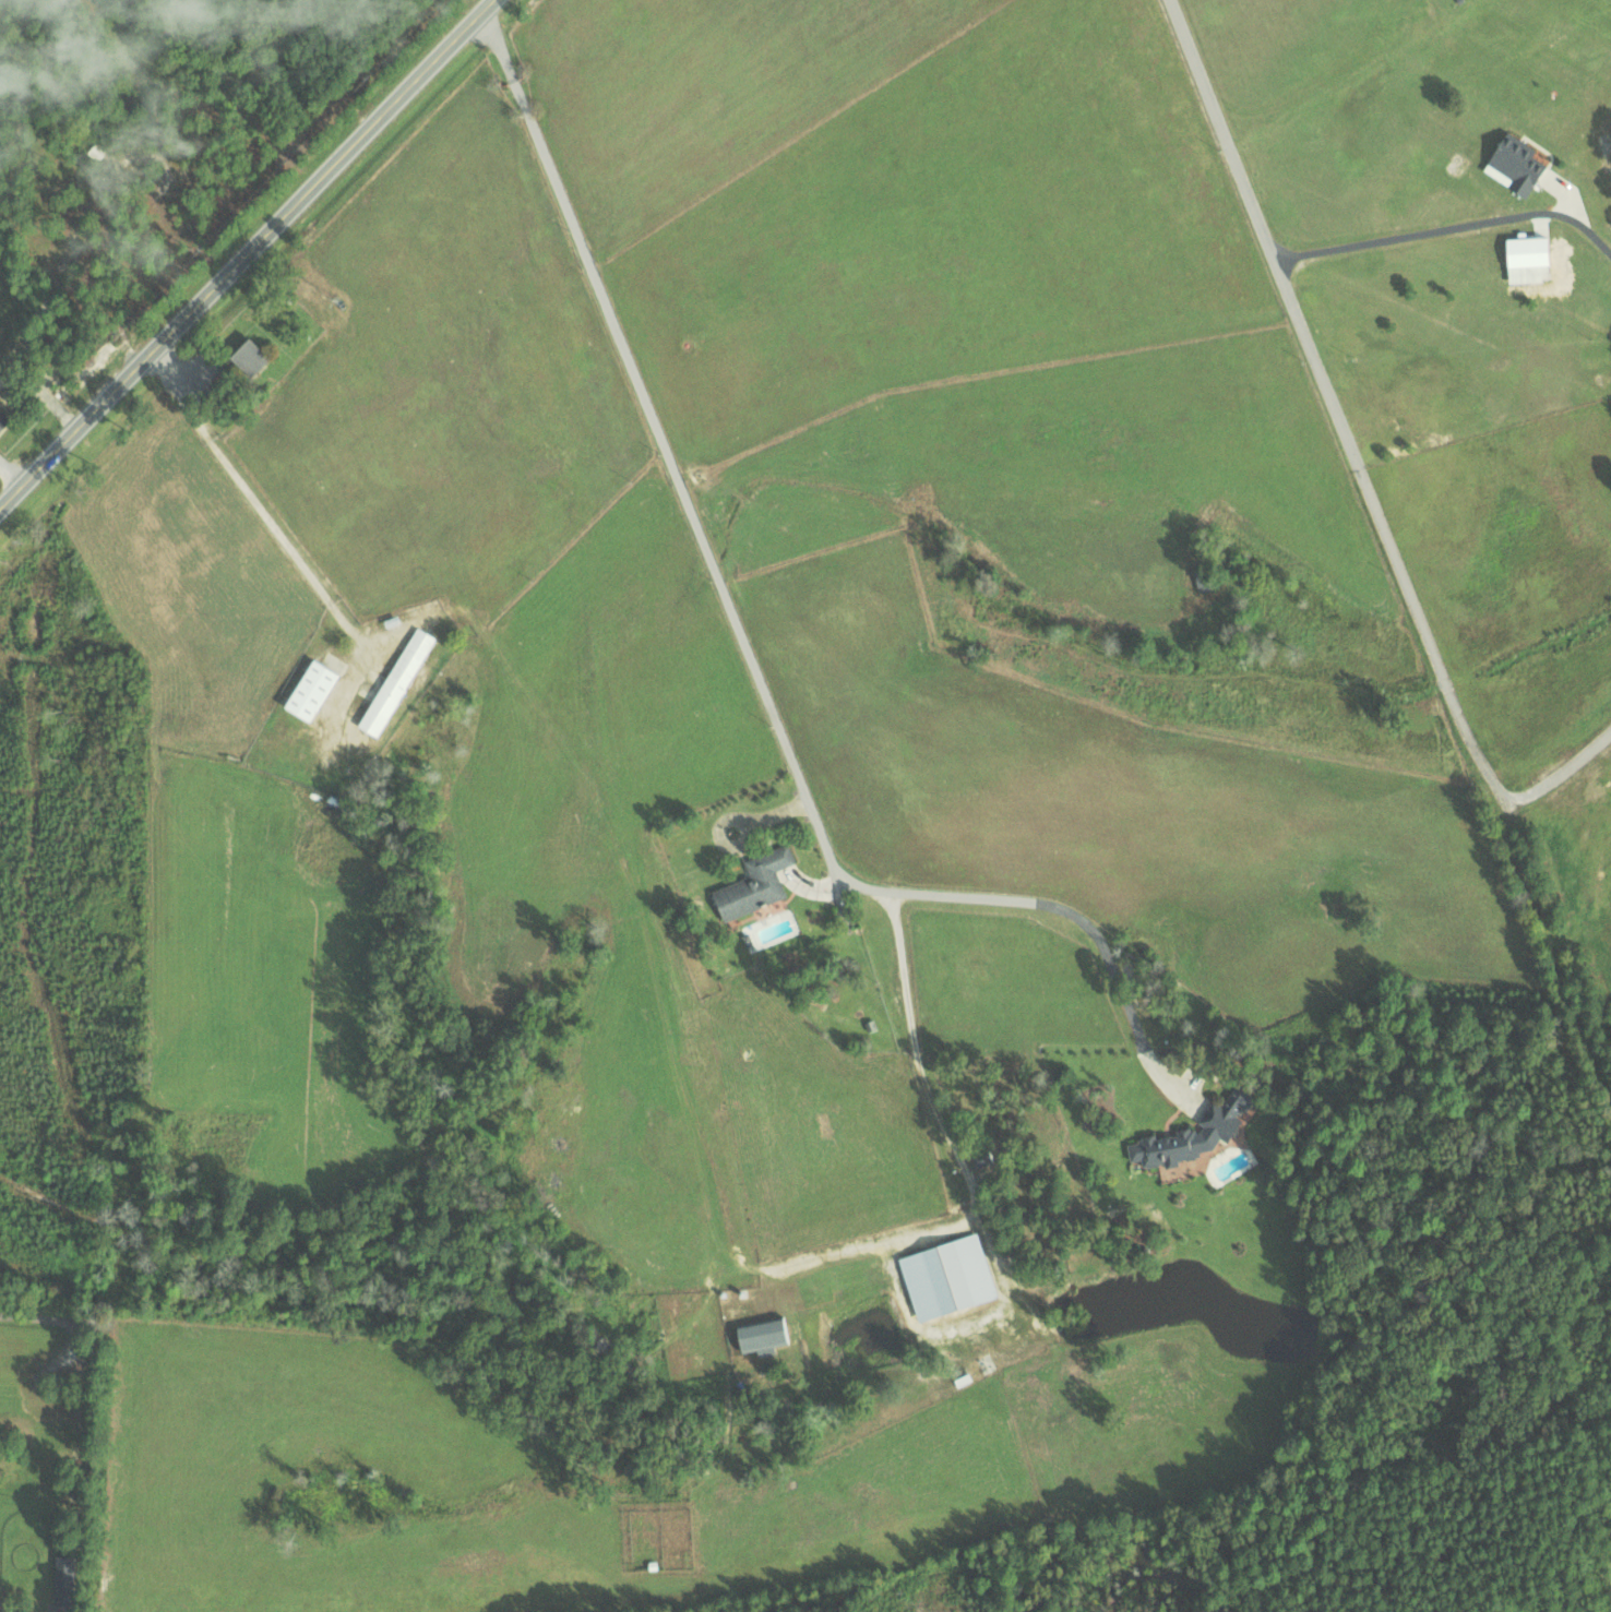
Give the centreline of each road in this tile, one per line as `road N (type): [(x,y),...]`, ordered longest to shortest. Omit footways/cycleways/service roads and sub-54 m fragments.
road 1 (primary): [(0,506),(494,0)]

